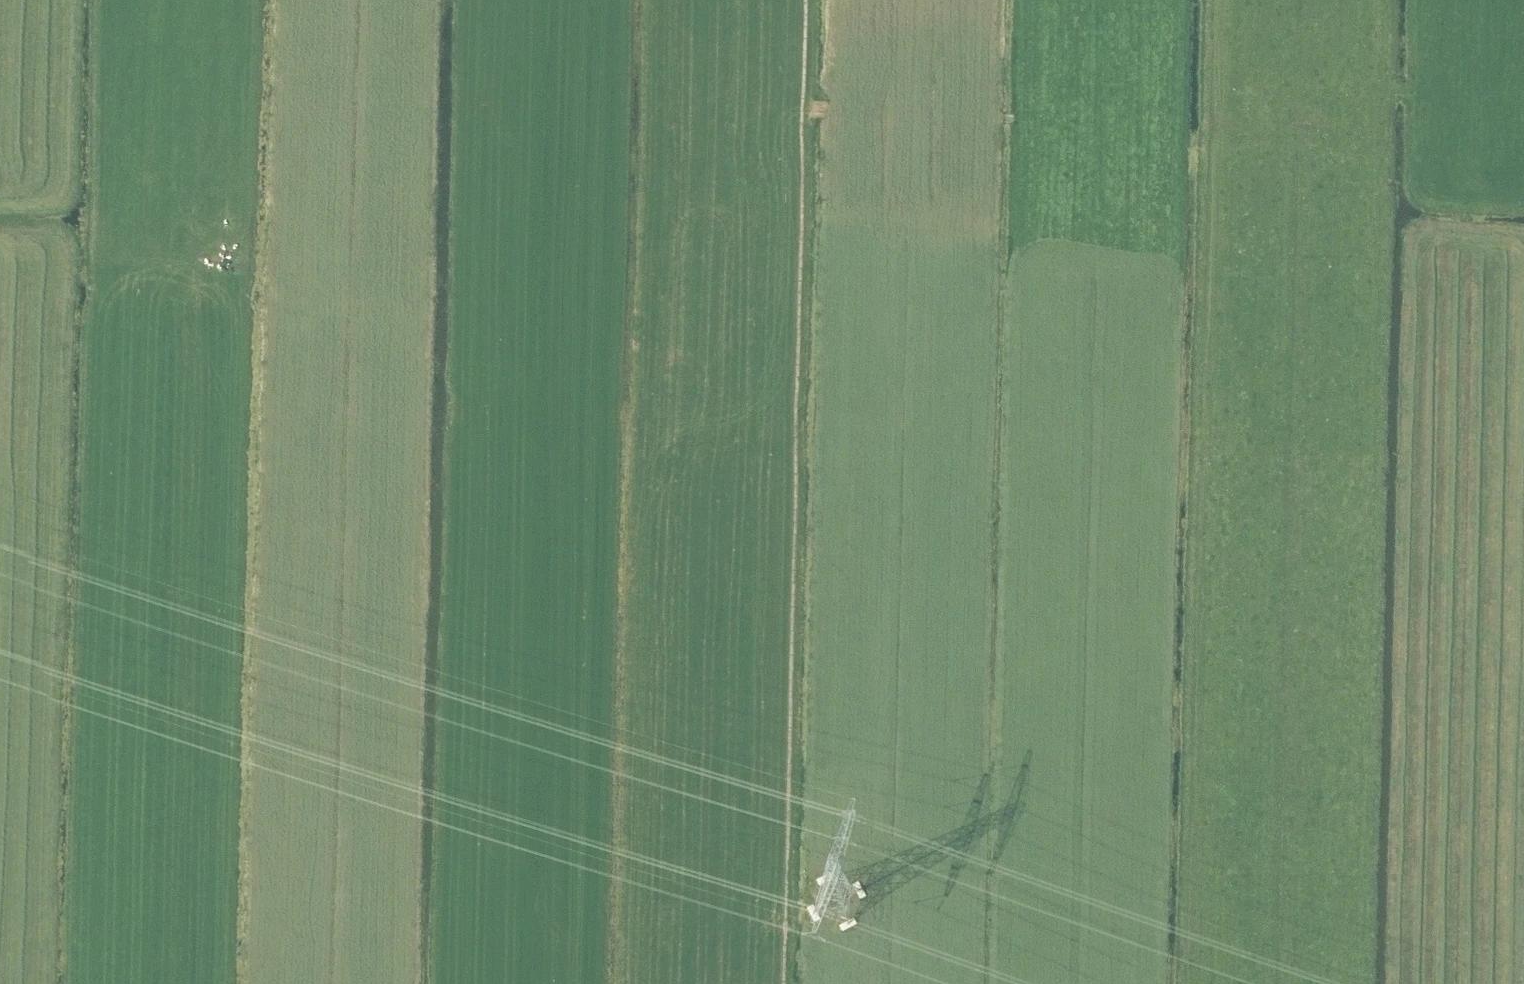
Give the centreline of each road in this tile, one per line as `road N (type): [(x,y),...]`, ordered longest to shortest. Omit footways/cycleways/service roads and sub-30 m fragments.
road 1 (track): [(780,983),(803,109),(1049,118)]

